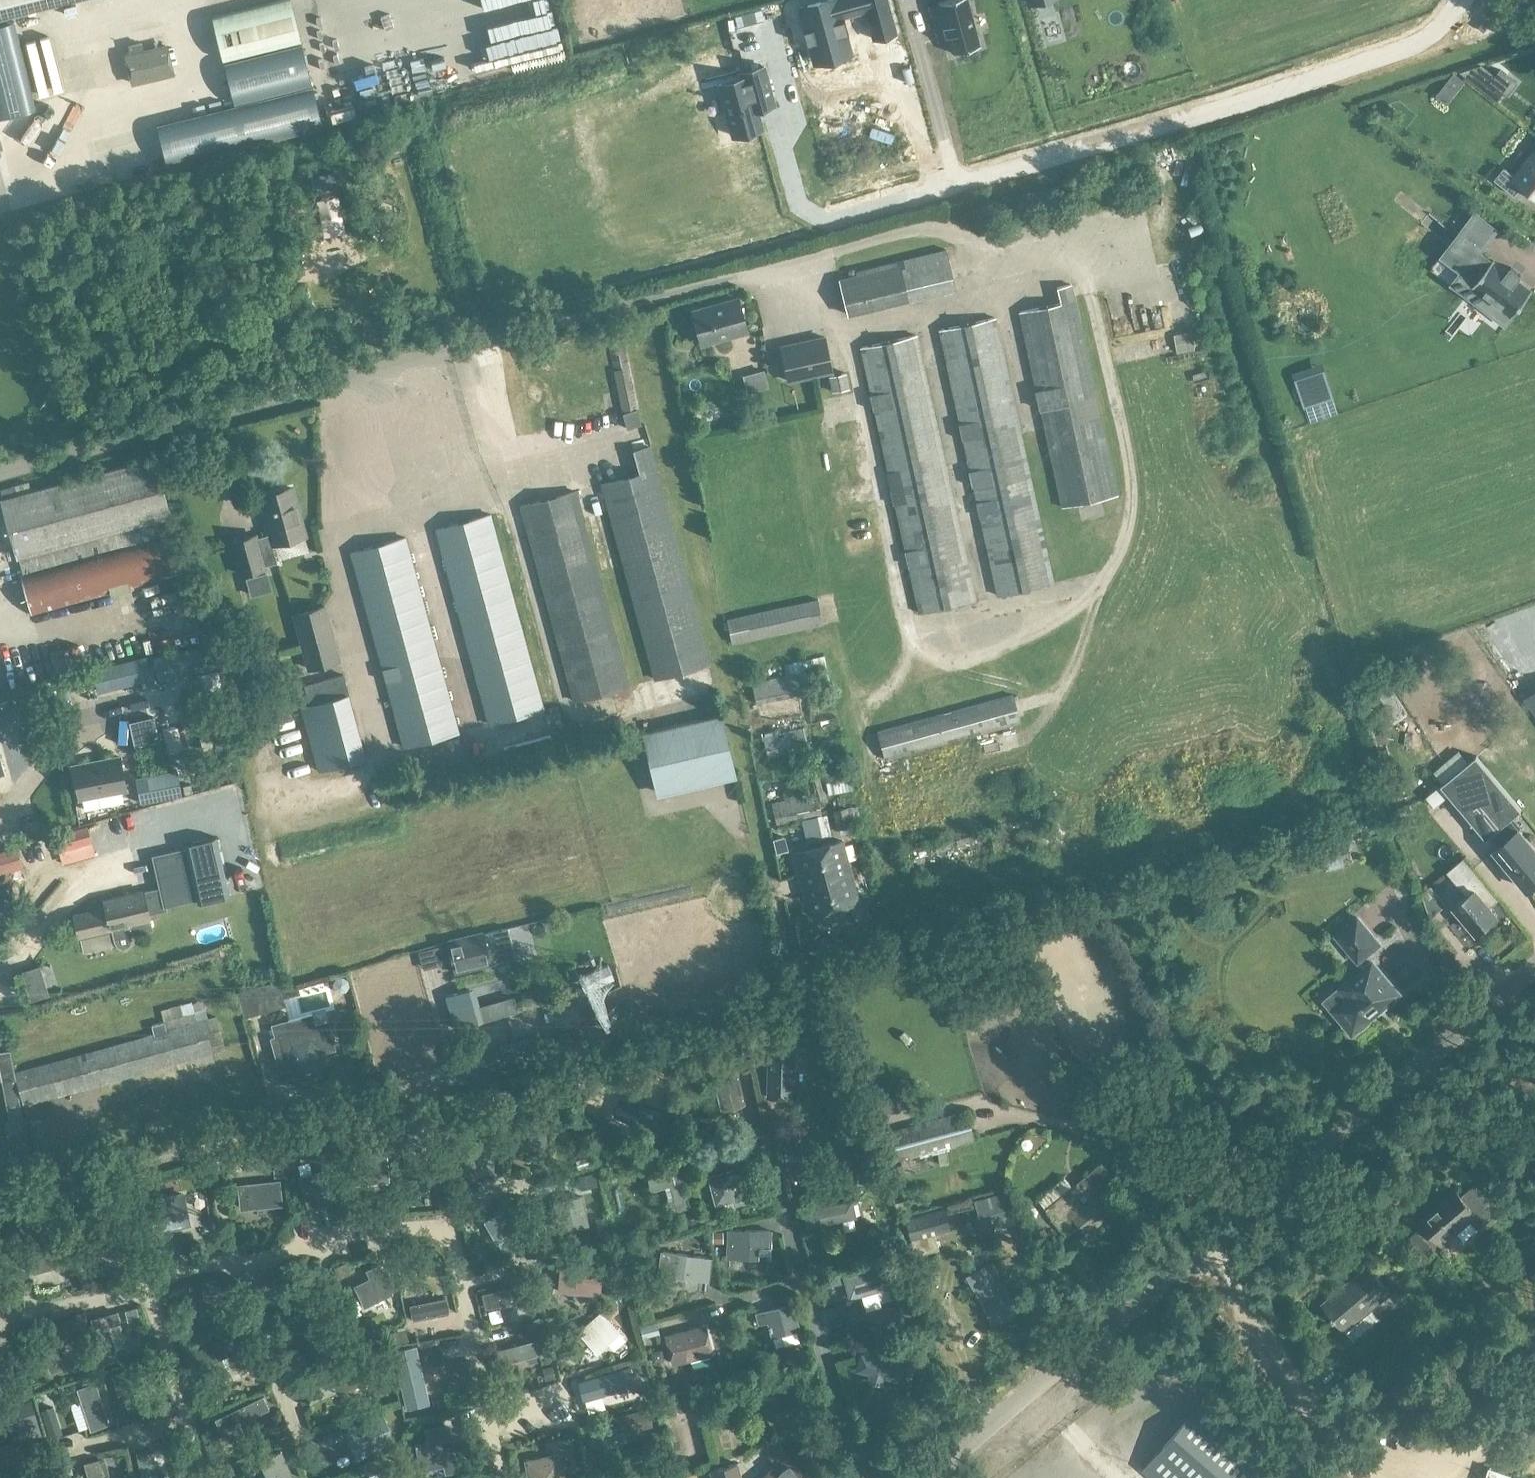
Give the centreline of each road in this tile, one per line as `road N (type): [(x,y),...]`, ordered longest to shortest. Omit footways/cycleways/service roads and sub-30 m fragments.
road 1 (unclassified): [(931,1477),(1534,974)]
road 2 (track): [(241,1249),(313,1477)]

